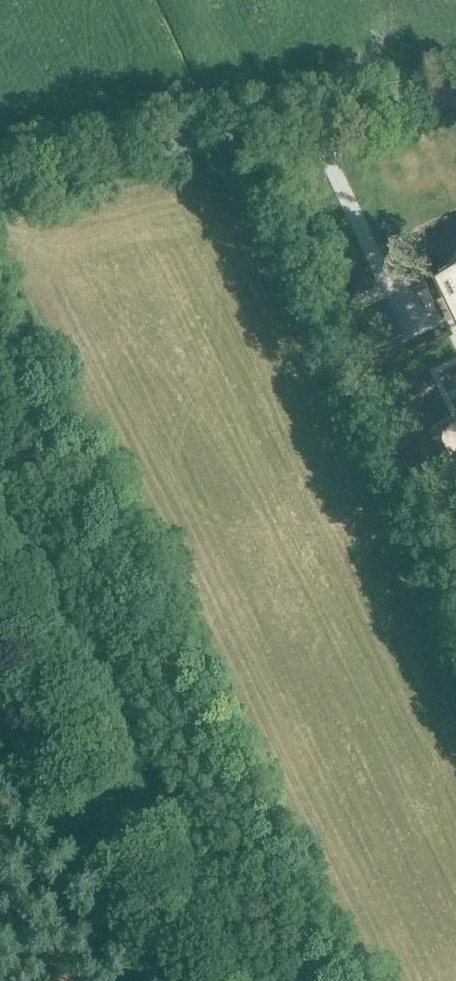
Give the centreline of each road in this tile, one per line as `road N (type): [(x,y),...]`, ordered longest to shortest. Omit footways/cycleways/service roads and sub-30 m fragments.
road 1 (unclassified): [(0,180),(256,119),(455,92)]
road 2 (track): [(0,624),(184,980)]

